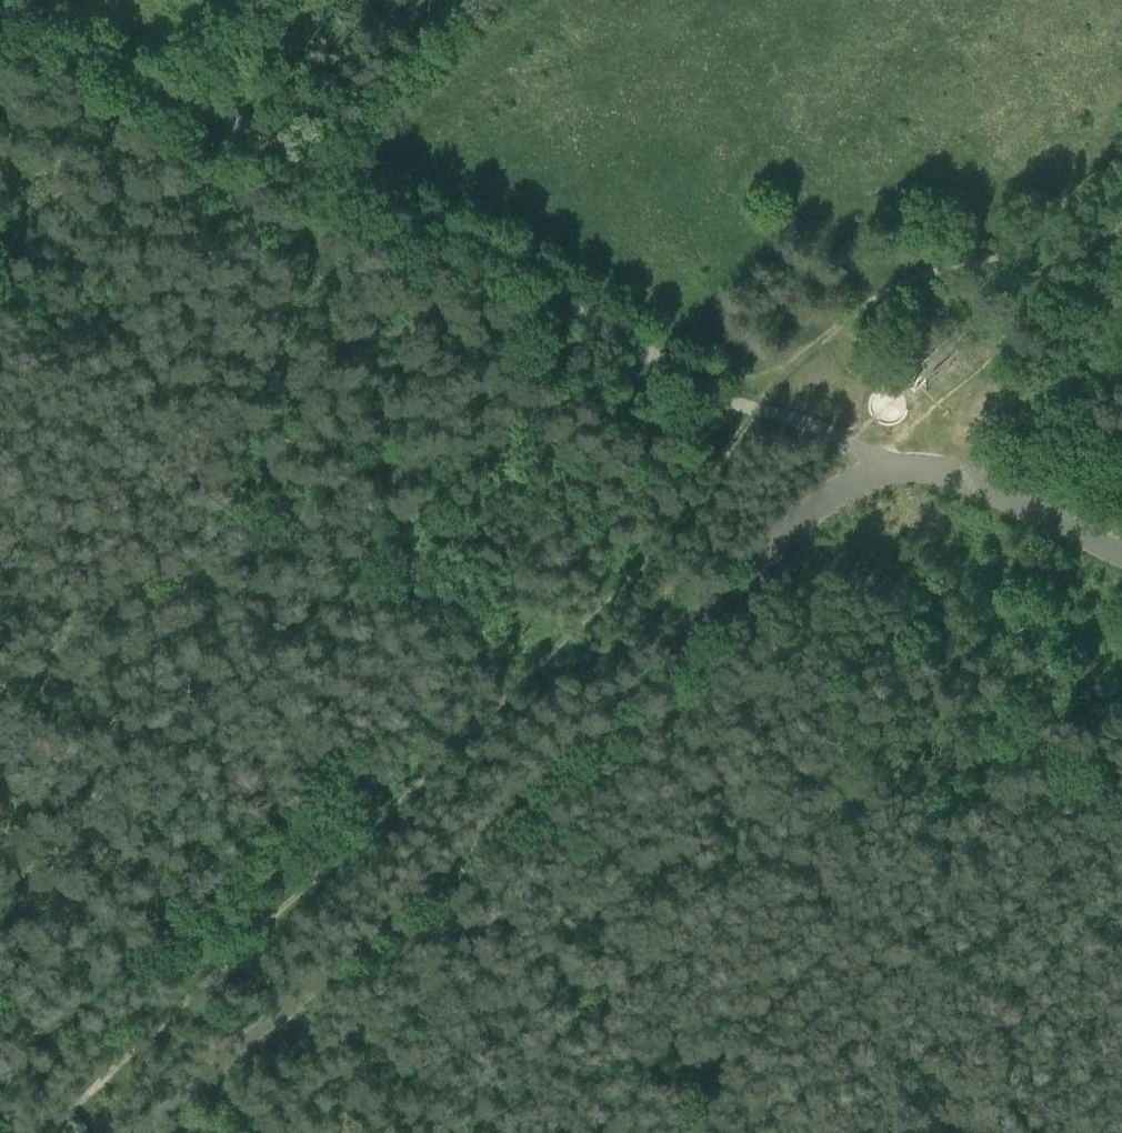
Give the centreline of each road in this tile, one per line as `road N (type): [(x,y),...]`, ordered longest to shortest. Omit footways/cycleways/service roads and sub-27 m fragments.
road 1 (unclassified): [(1121,554),(962,479),(885,467),(821,428),(705,392),(561,290),(133,67),(0,8)]
road 2 (track): [(147,1132),(787,529),(885,467)]
road 3 (track): [(718,1132),(451,854)]

